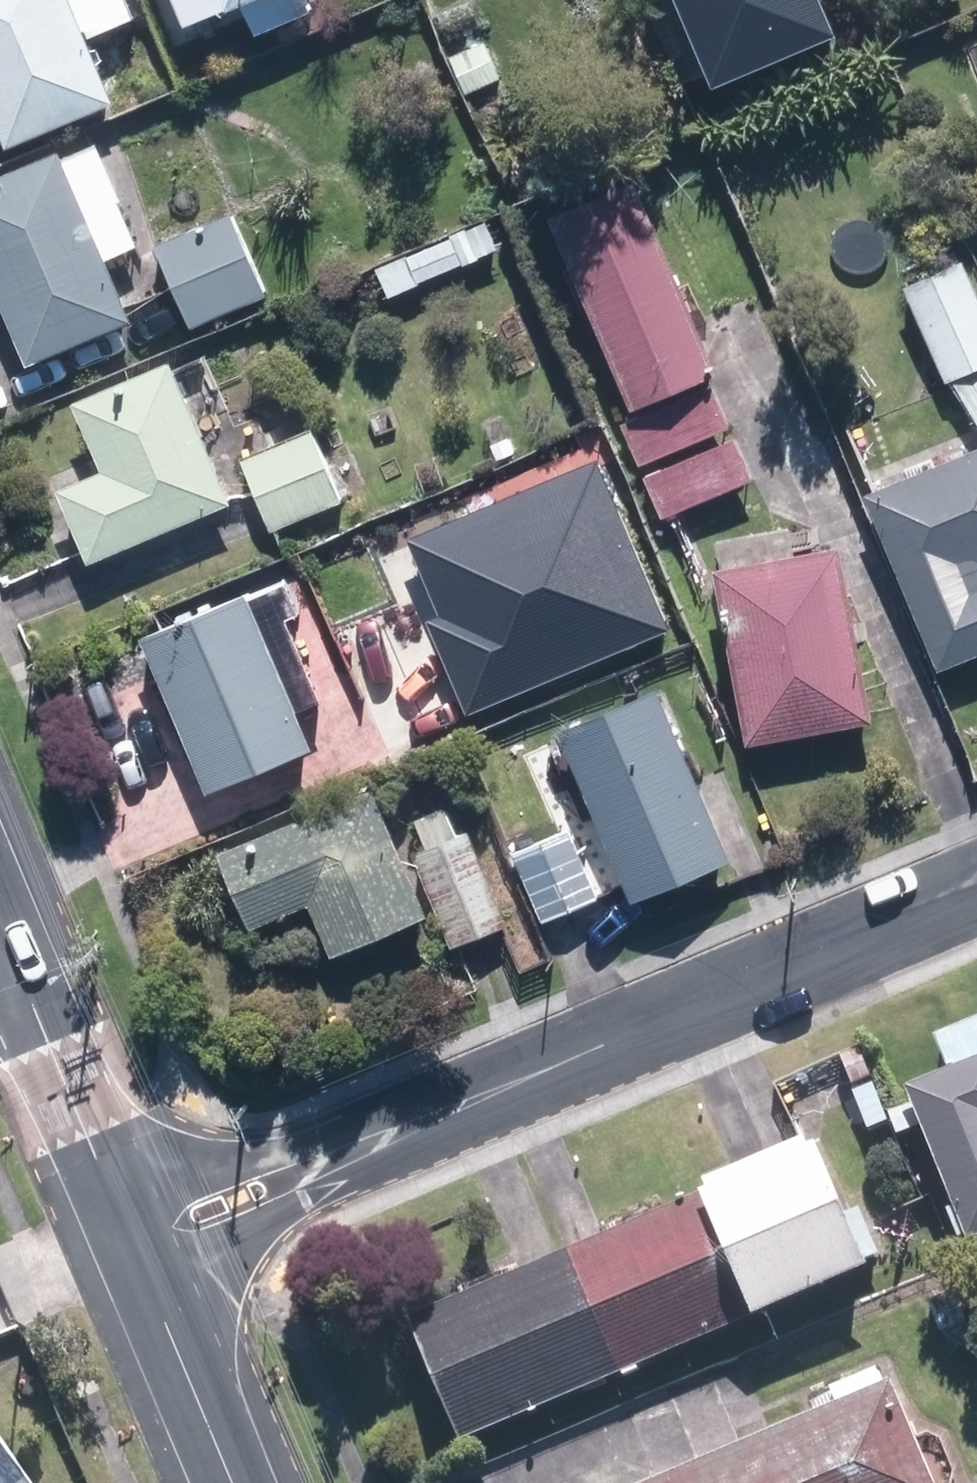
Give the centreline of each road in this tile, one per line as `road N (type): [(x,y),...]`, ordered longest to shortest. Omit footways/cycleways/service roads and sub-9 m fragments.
road 1 (residential): [(107,1183),(220,1165),(497,1070),(638,1033)]
road 2 (residential): [(638,1033),(515,1104),(330,1190),(206,1263),(152,1283)]
road 3 (residential): [(976,891),(638,1033)]
road 4 (tertiary): [(0,932),(107,1183)]
road 5 (tertiary): [(152,1283),(237,1482)]

